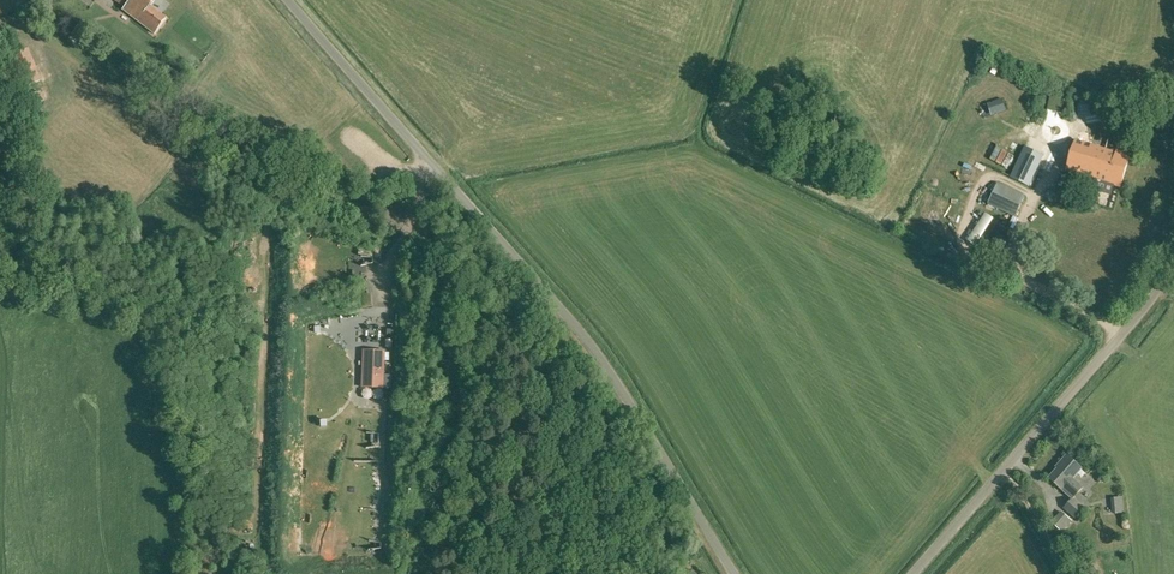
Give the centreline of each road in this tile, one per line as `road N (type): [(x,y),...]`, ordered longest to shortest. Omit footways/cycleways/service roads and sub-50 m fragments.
road 1 (unclassified): [(733,573),(598,356),(289,0)]
road 2 (unclassified): [(912,573),(1151,299),(1173,250)]

